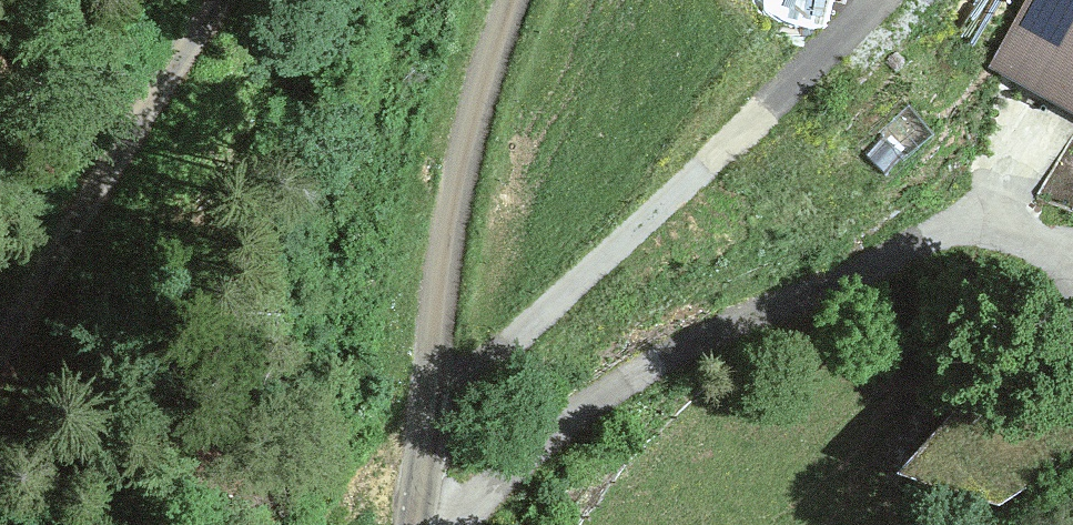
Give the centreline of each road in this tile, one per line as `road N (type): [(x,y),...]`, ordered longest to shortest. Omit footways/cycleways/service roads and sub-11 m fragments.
road 1 (track): [(1072,233),(1030,232),(869,268),(674,351),(526,461),(474,524)]
road 2 (track): [(877,0),(646,229),(429,417)]
road 3 (track): [(412,524),(459,200),(515,0)]
road 4 (track): [(215,0),(0,333)]

